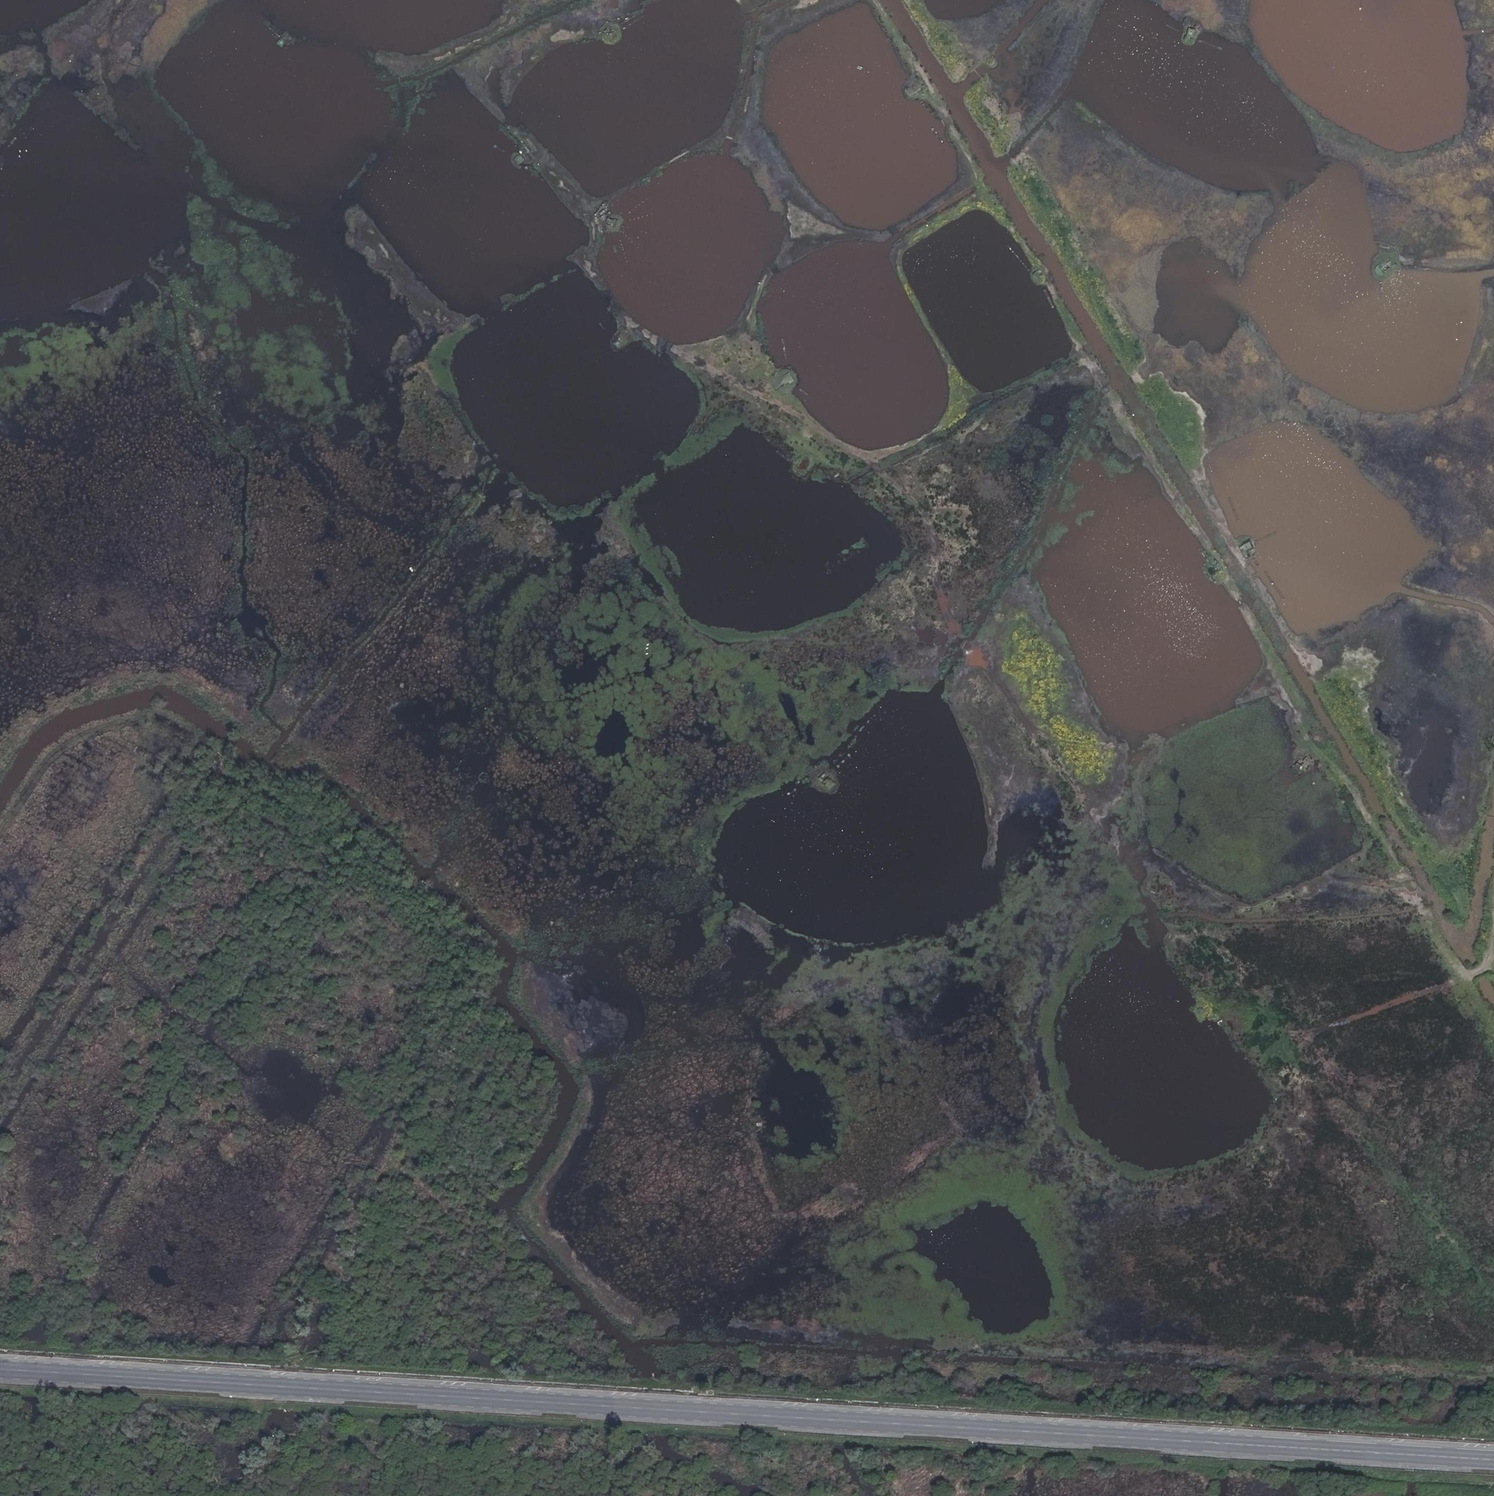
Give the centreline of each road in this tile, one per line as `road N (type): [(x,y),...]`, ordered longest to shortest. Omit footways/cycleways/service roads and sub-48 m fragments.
road 1 (secondary): [(0,1369),(1442,1458)]

